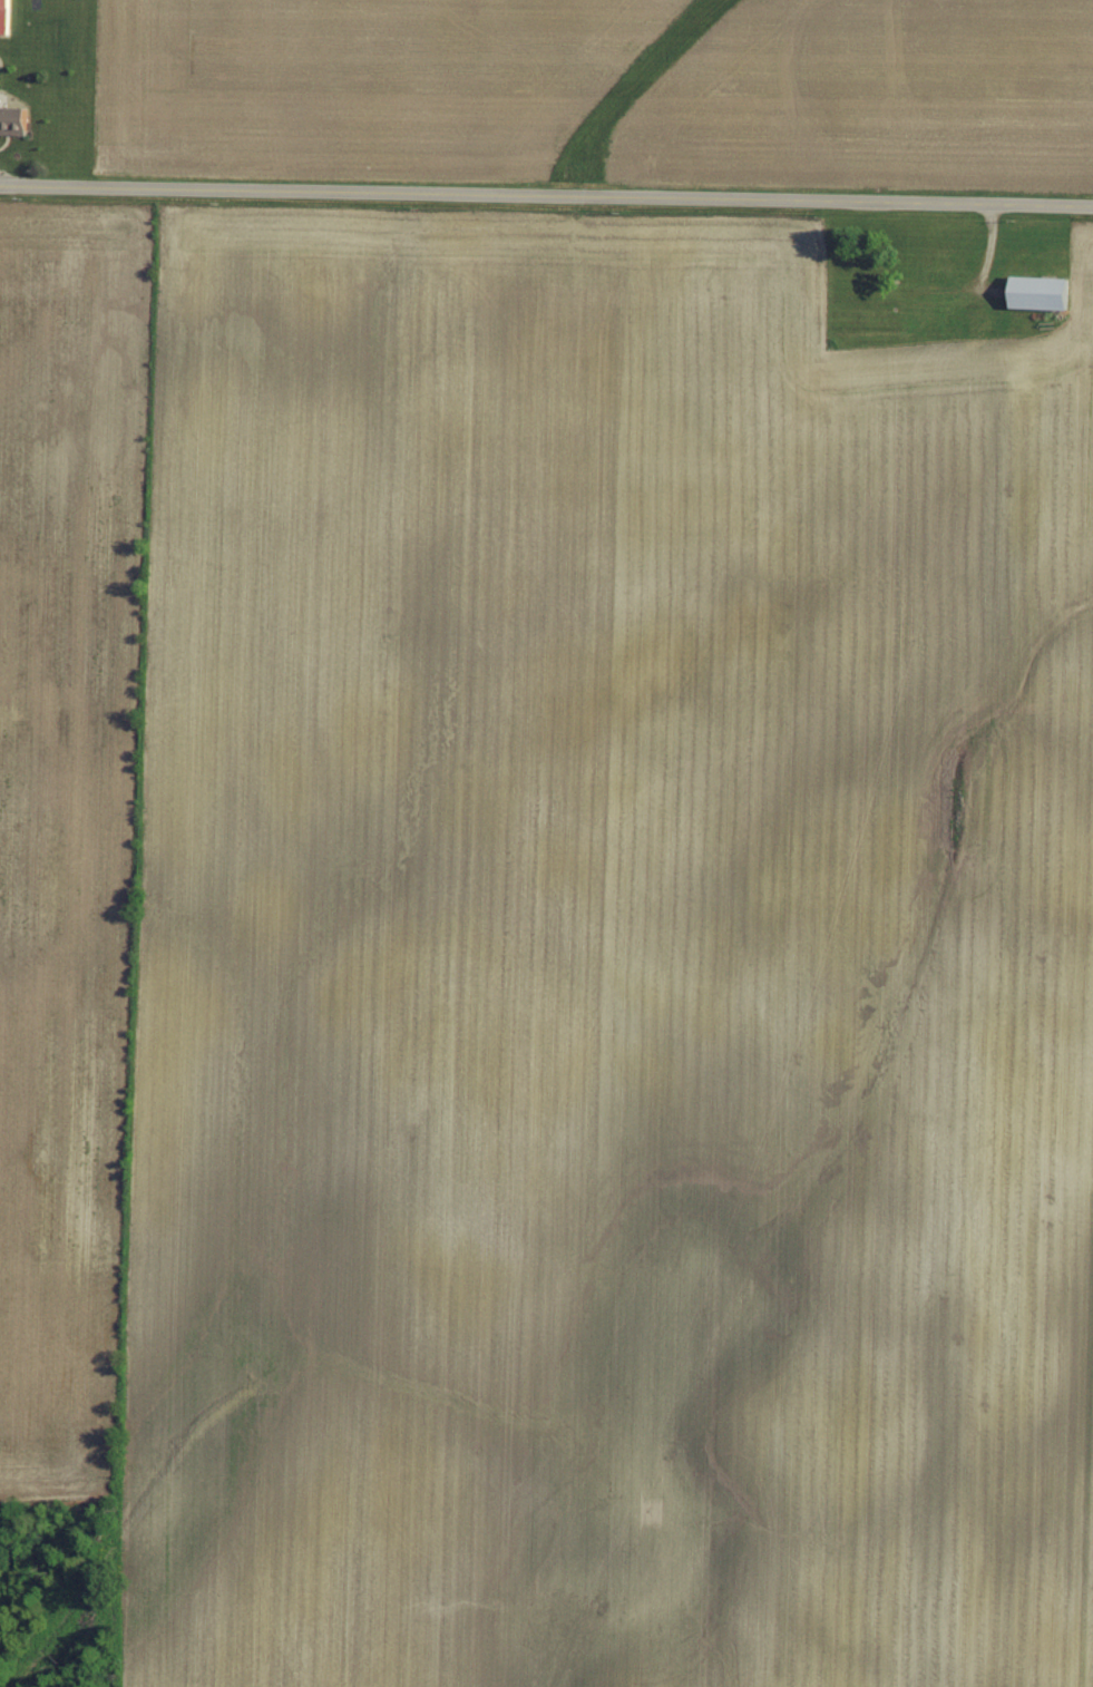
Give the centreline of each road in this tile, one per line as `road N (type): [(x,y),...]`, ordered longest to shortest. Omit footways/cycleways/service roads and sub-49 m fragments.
road 1 (residential): [(1092,211),(0,184)]

